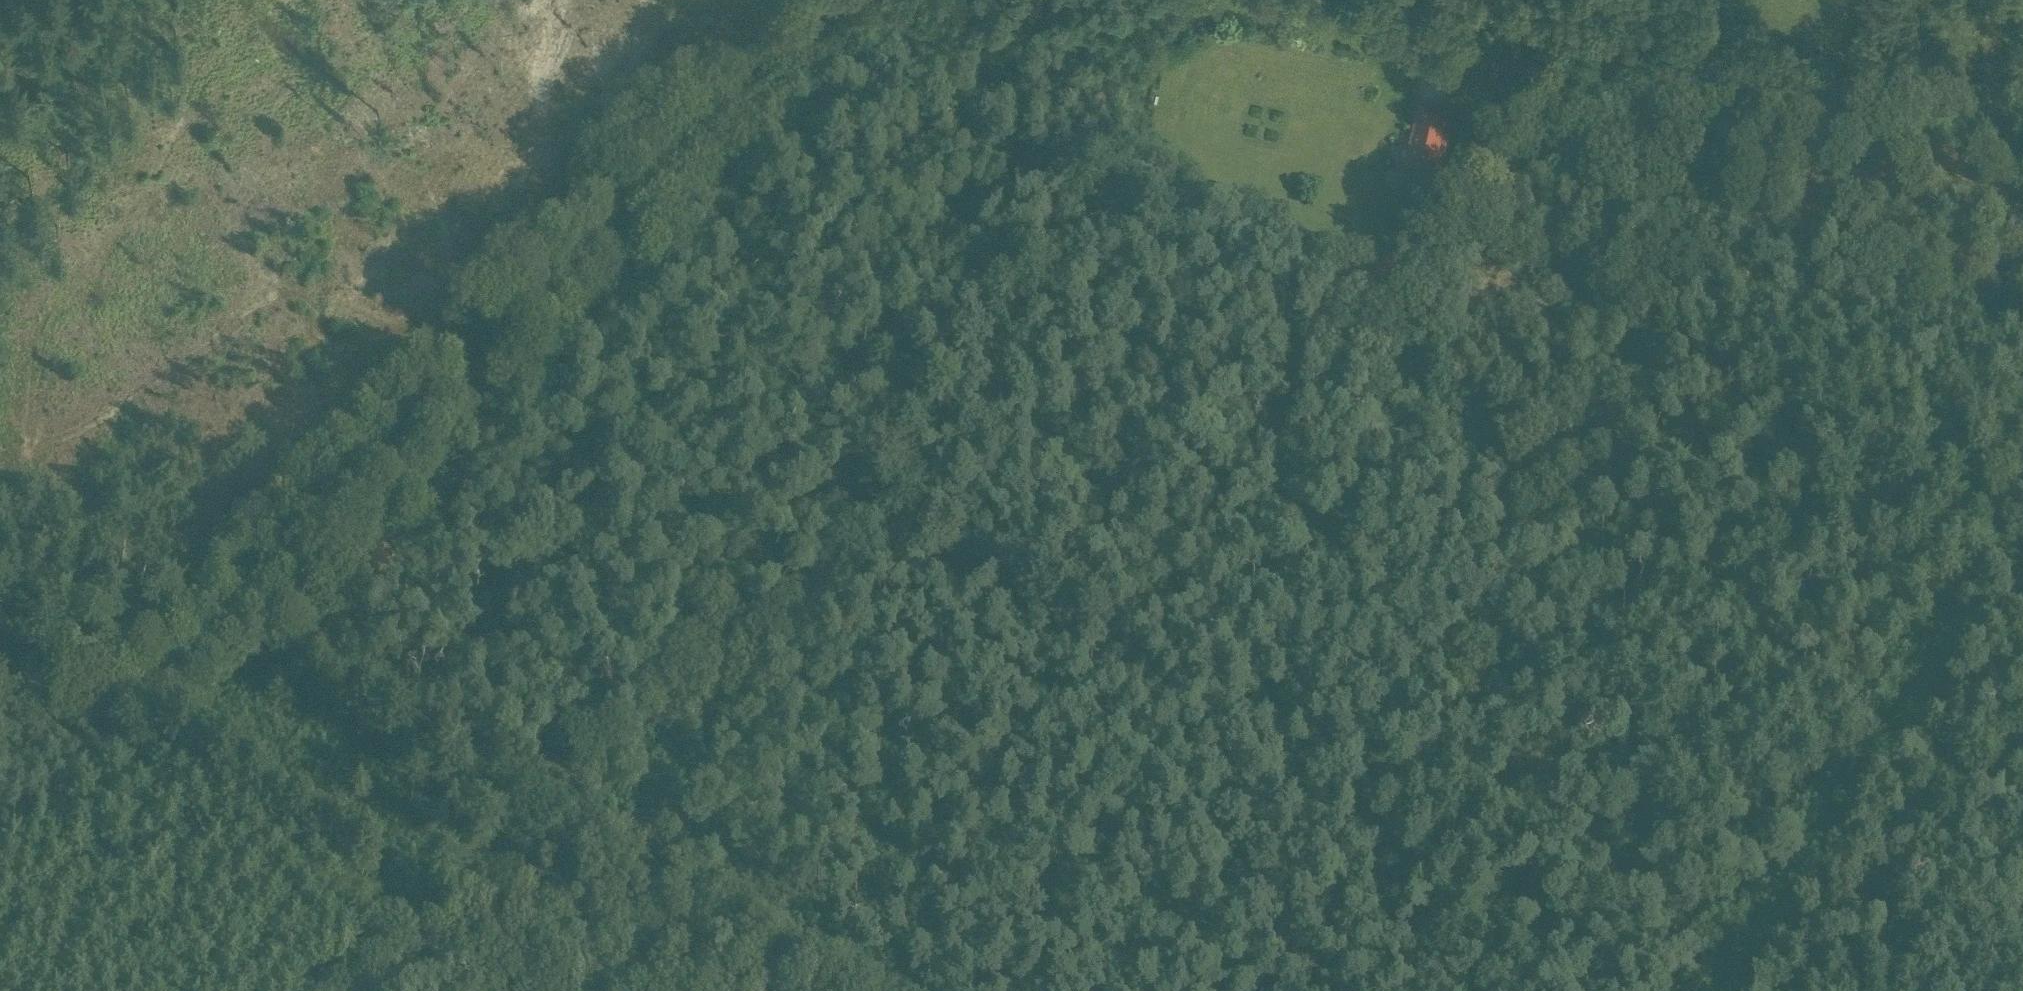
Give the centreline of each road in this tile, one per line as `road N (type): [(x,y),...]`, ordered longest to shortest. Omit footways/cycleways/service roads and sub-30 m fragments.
road 1 (unclassified): [(0,741),(73,726),(159,685),(838,0)]
road 2 (track): [(2022,199),(1890,169),(1530,39),(1522,0)]

